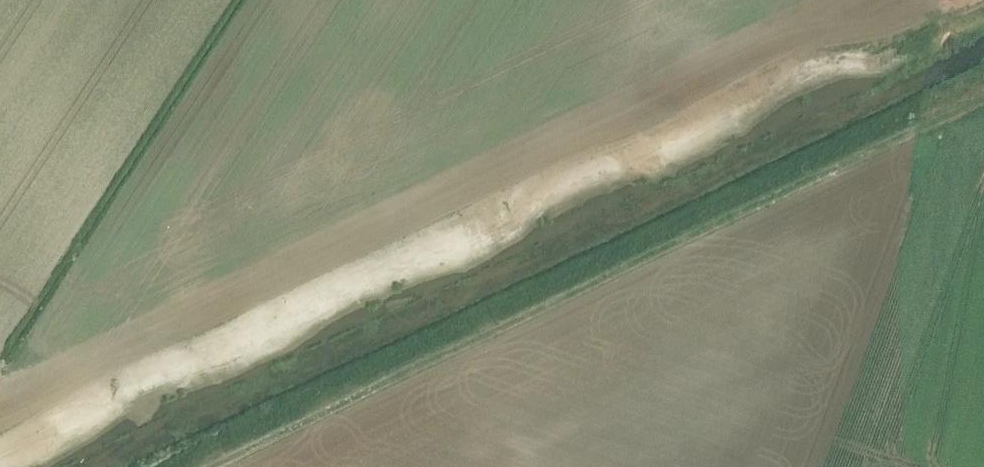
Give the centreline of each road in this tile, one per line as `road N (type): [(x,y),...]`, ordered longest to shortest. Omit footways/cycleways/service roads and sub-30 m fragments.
road 1 (track): [(940,13),(0,458)]
road 2 (track): [(183,466),(983,88)]

